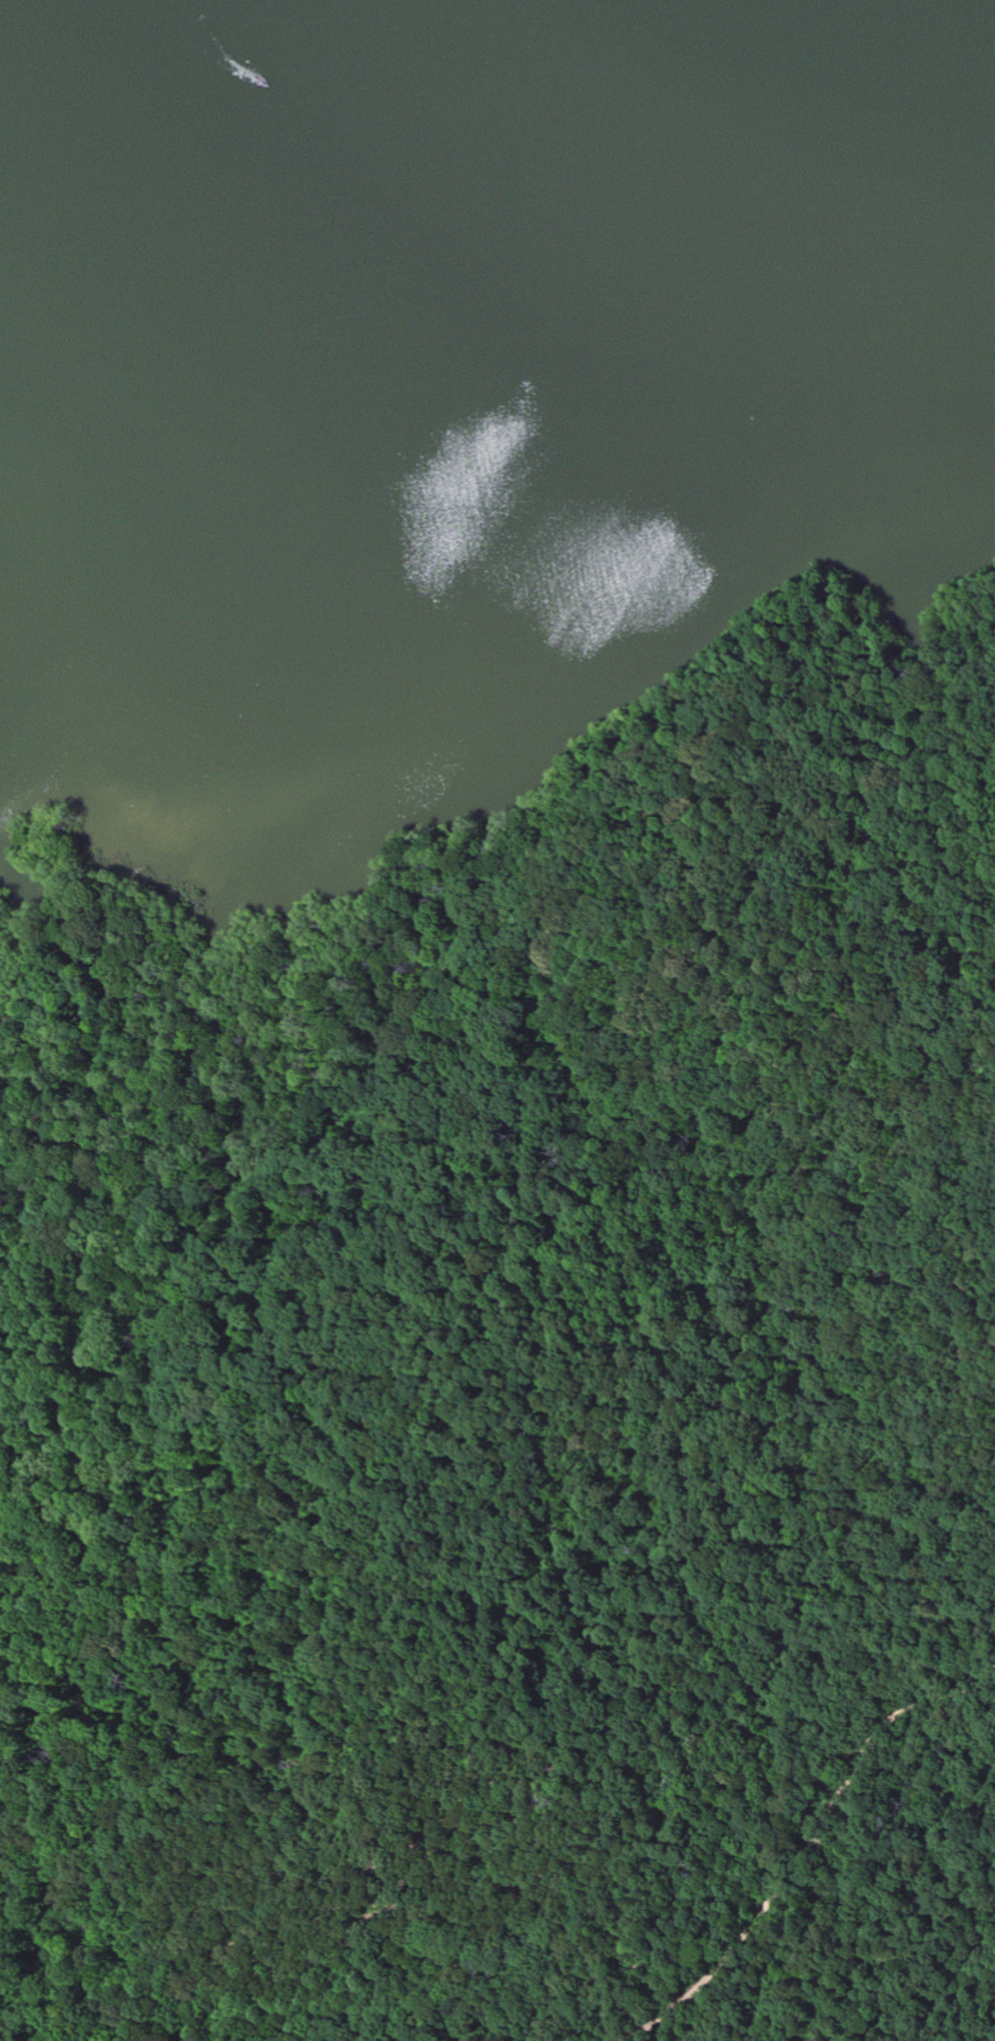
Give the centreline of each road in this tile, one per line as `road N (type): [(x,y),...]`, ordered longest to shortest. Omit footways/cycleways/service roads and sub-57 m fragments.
road 1 (track): [(994,1665),(977,1683),(895,1715),(724,1967),(625,2040)]

